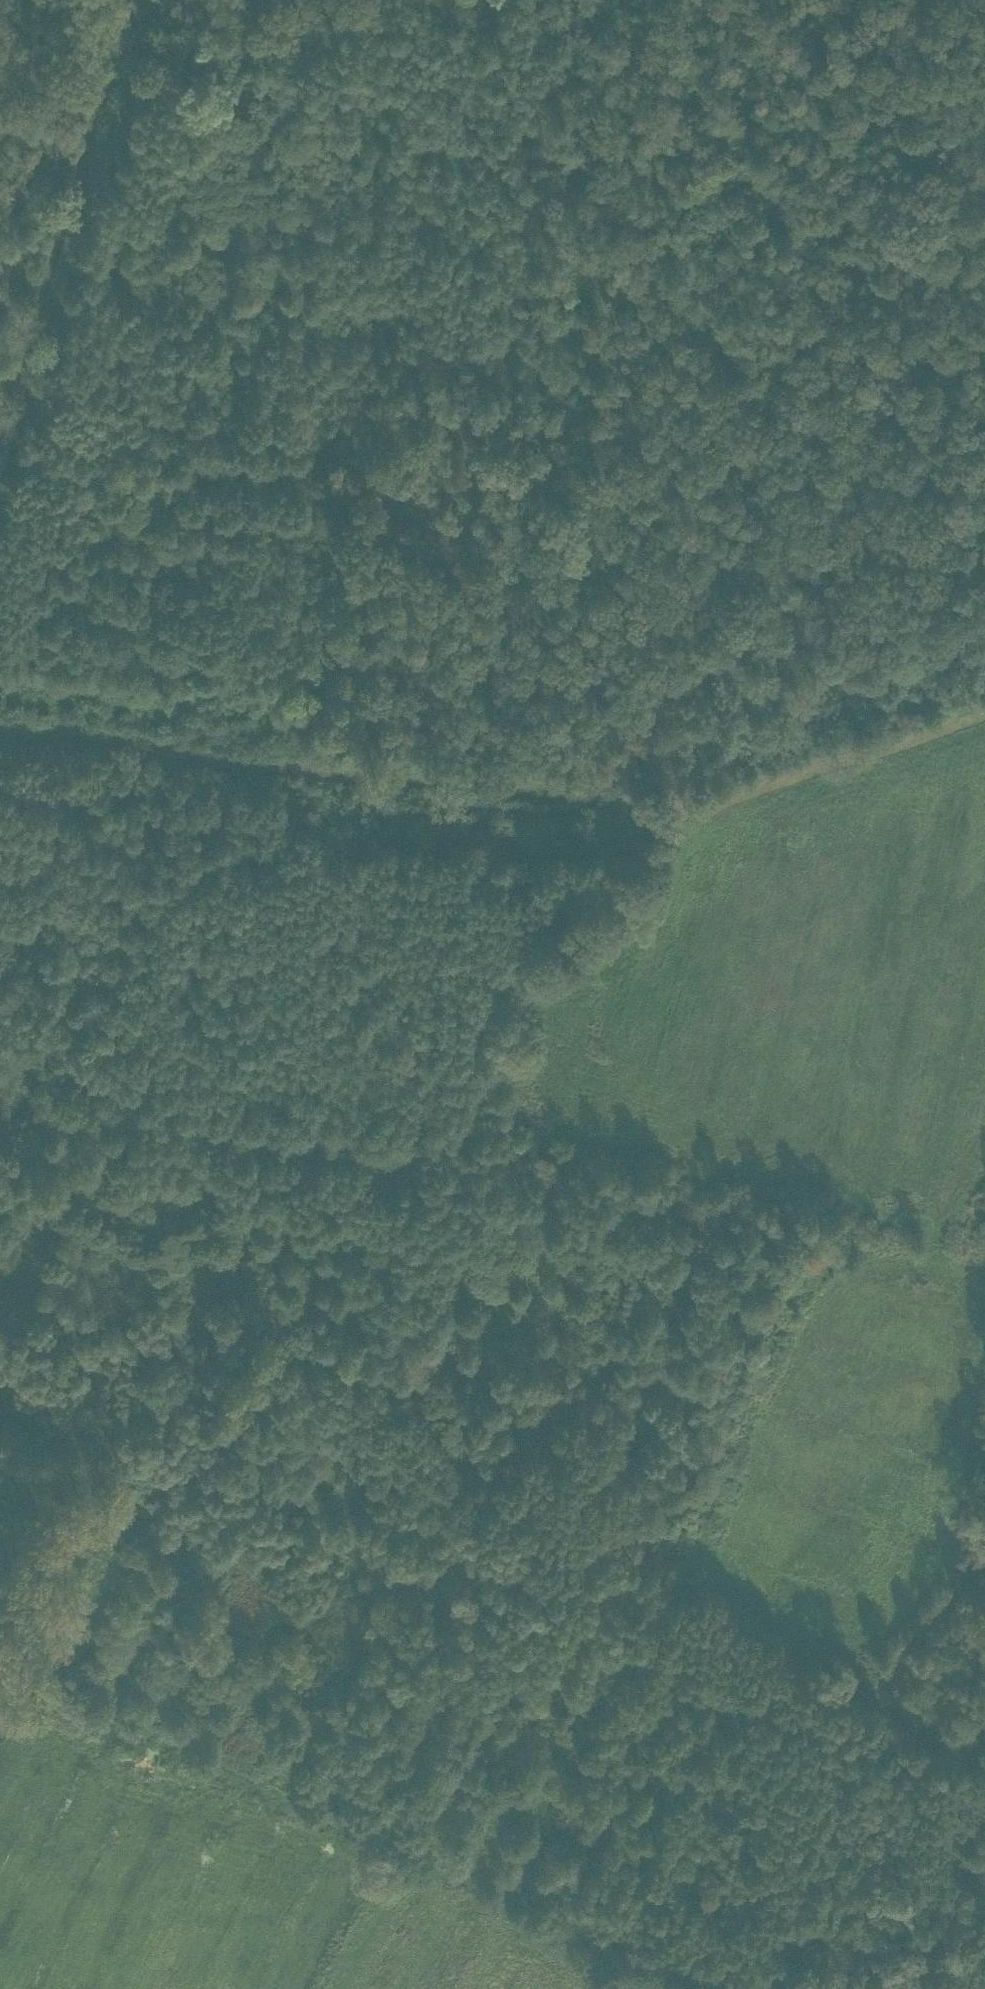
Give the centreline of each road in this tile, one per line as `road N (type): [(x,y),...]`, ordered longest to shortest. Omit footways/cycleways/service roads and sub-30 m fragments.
road 1 (track): [(984,709),(684,812),(0,729)]
road 2 (track): [(0,429),(113,80),(145,79)]
road 3 (track): [(984,1756),(880,1719),(887,1682),(984,1560)]

